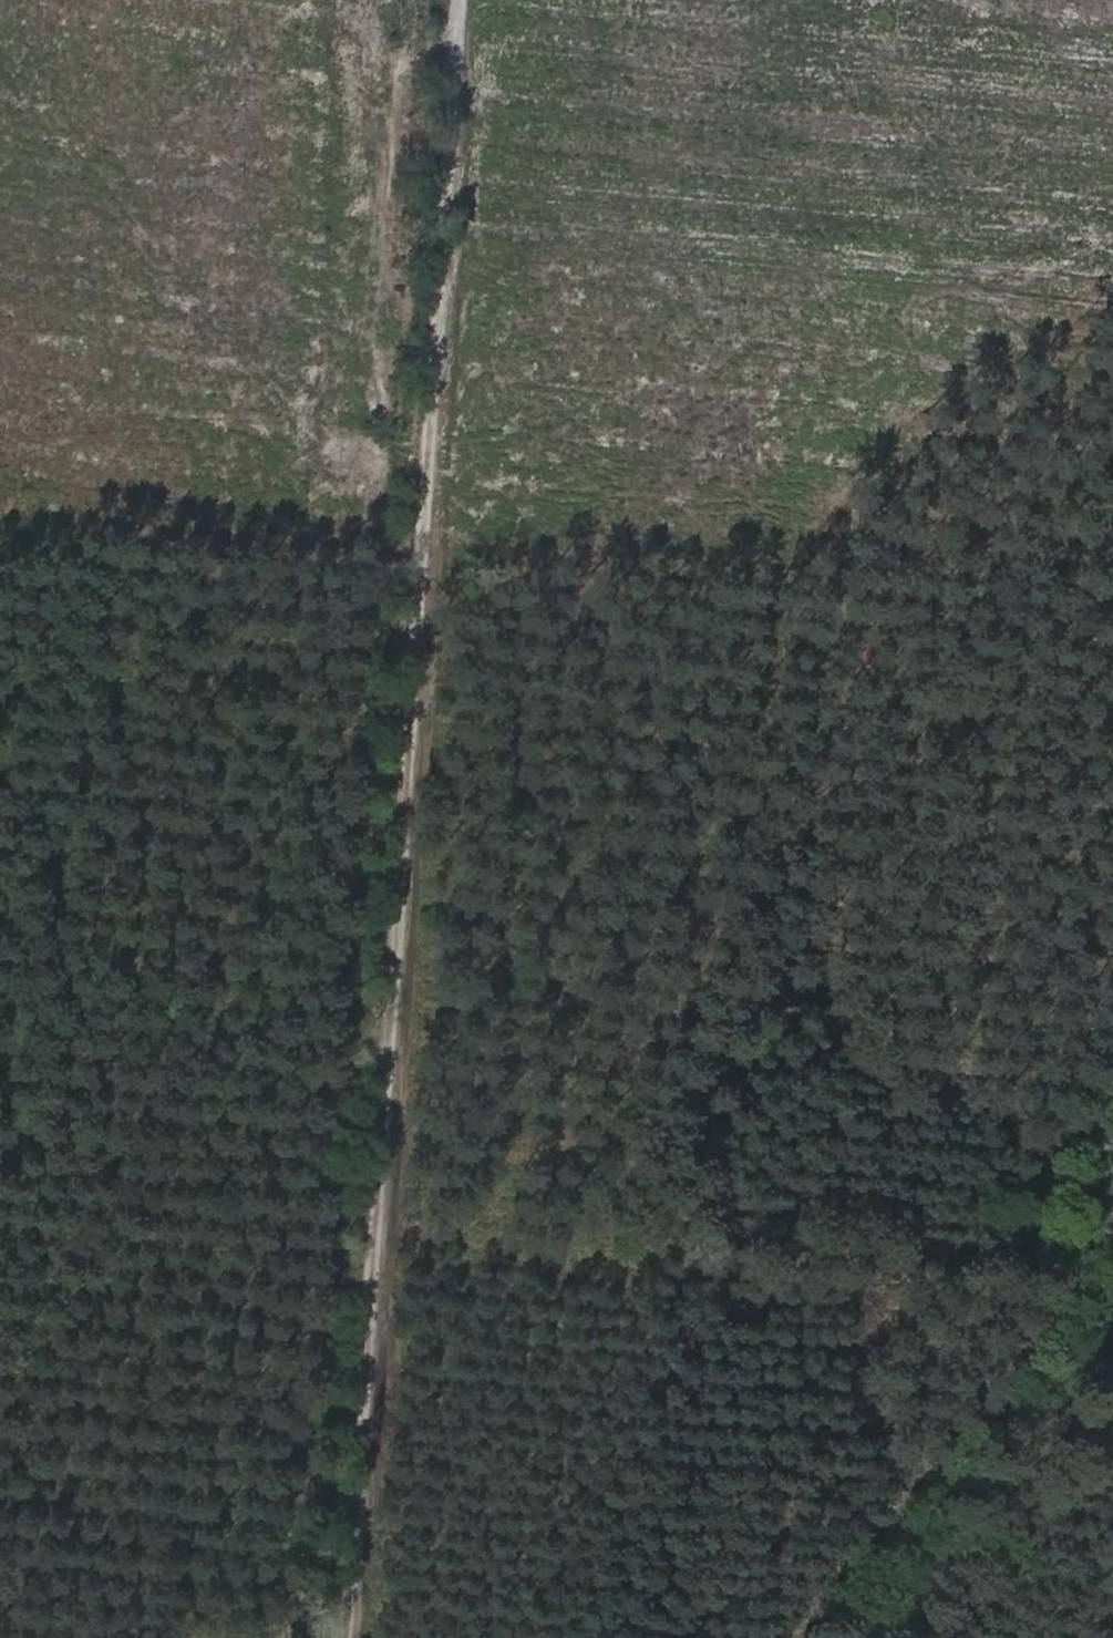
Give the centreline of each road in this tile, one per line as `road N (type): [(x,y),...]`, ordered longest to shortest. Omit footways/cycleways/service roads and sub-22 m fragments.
road 1 (track): [(458,0),(345,1637)]

